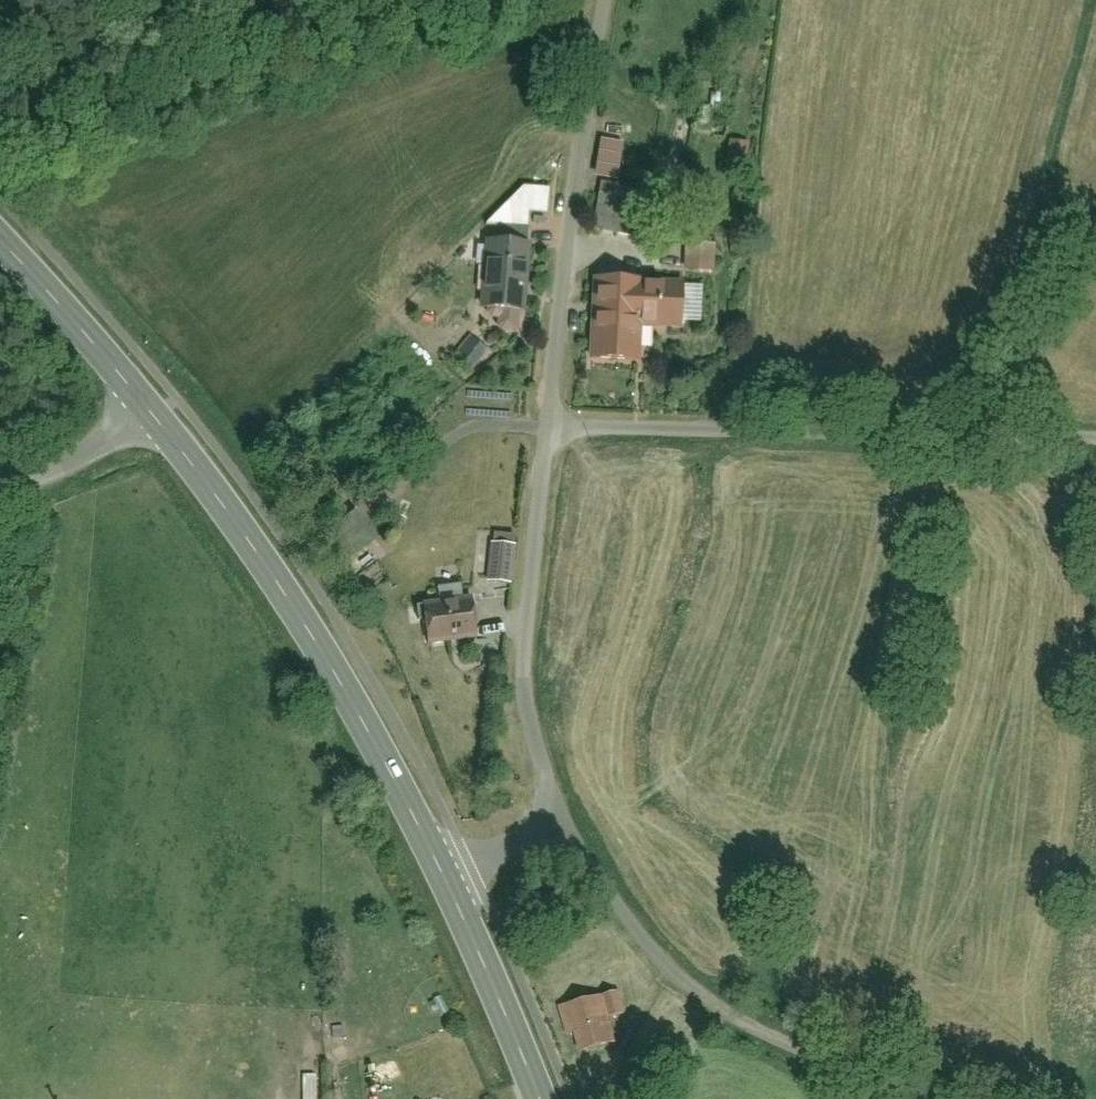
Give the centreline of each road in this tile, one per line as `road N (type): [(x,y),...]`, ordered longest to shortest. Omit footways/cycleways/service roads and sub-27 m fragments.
road 1 (primary): [(447,886),(343,653),(162,420)]
road 2 (residential): [(1095,442),(551,418)]
road 3 (residential): [(551,418),(608,0)]
road 4 (residential): [(555,816),(526,683),(551,418)]
road 5 (residential): [(763,1034),(687,988),(628,921),(555,816)]
road 6 (primary): [(162,420),(0,236)]
road 7 (primary): [(543,1098),(447,886)]
road 8 (residential): [(162,420),(33,477),(0,477)]
road 9 (track): [(763,1034),(912,1098)]
road 10 (residential): [(447,886),(555,816)]

